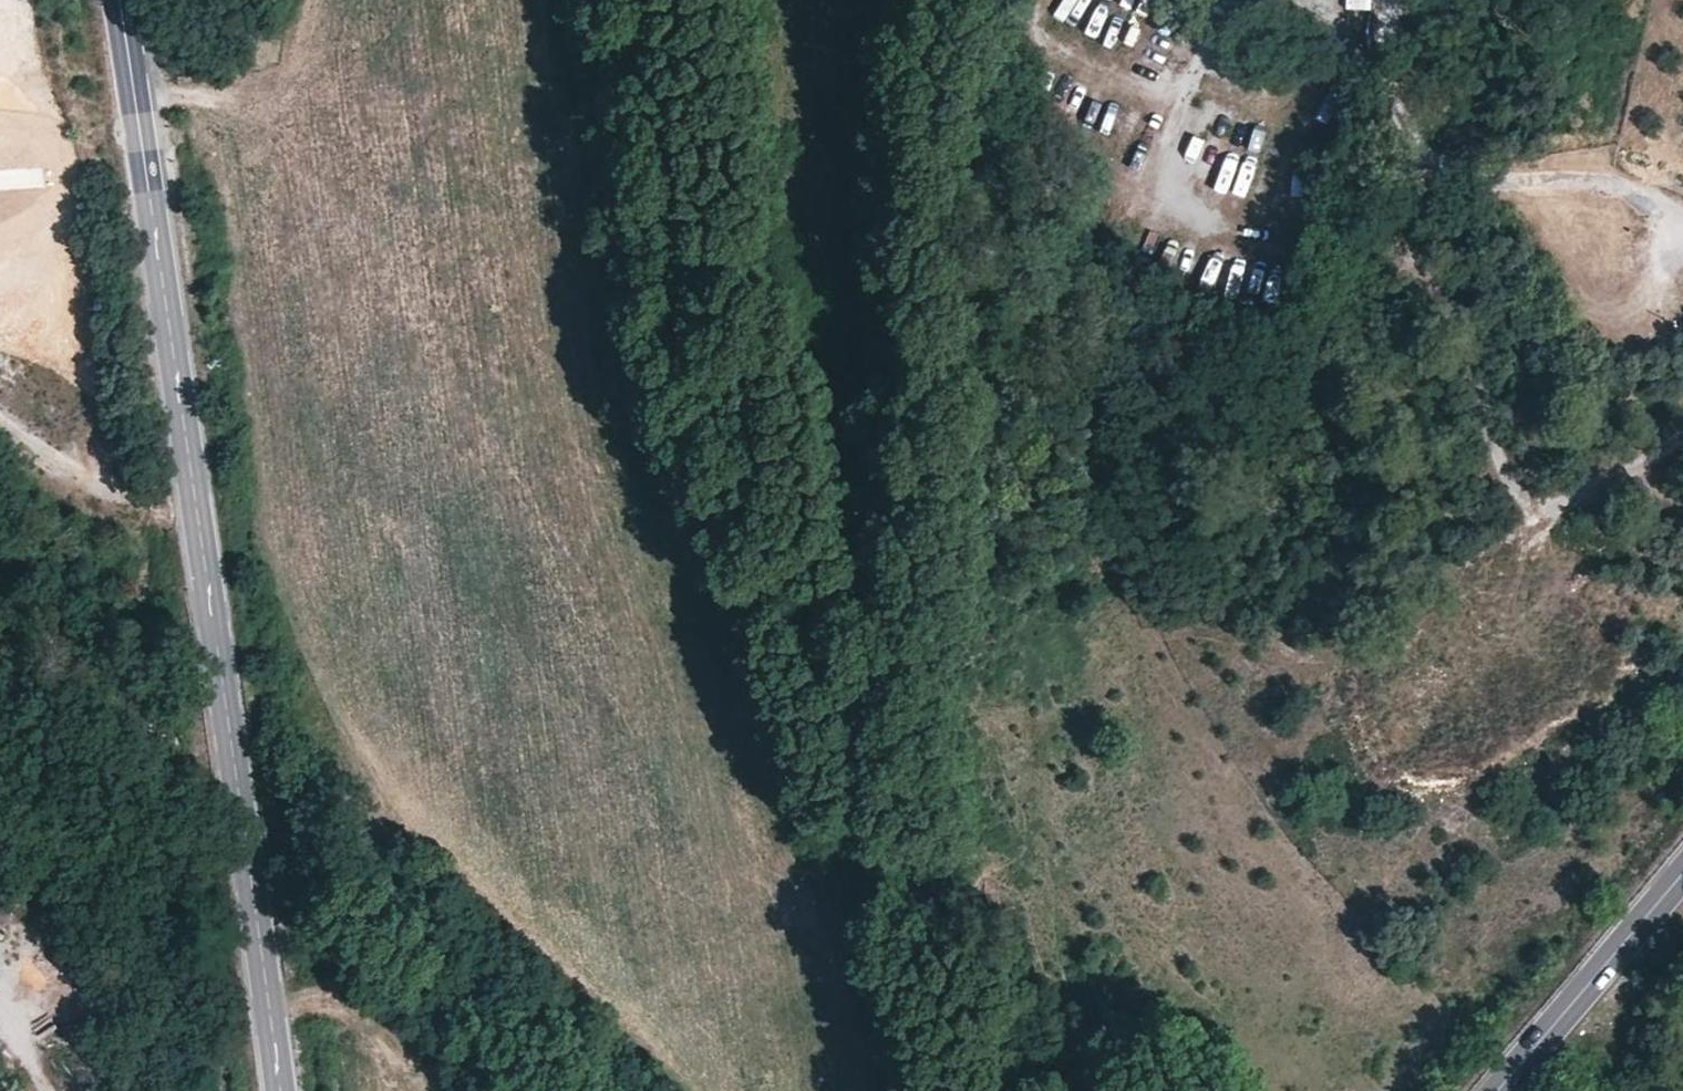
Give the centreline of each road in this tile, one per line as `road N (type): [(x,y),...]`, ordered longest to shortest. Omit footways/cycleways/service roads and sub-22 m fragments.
road 1 (secondary): [(277,1090),(119,0)]
road 2 (track): [(1682,268),(1433,176),(1389,39),(1403,0)]
road 3 (primary): [(1497,1090),(1682,875)]
road 4 (track): [(0,485),(110,569),(215,631)]

